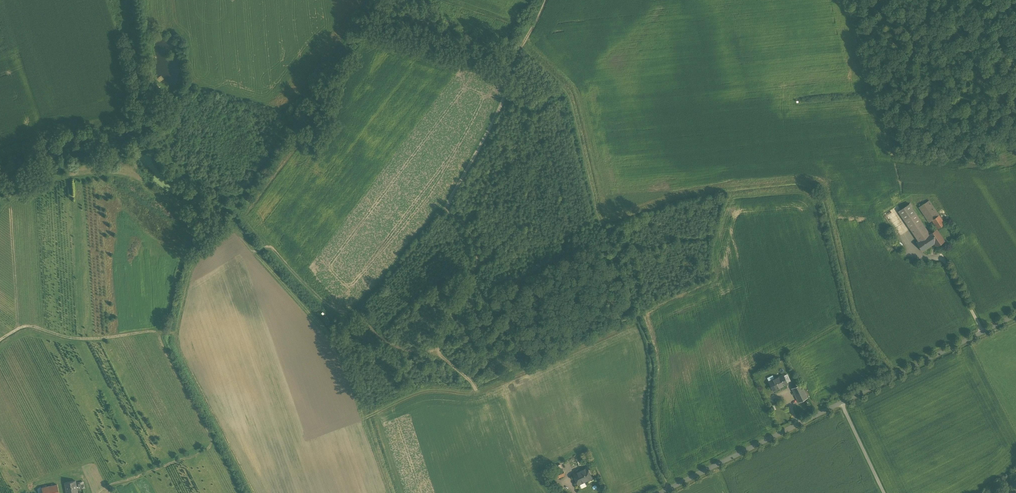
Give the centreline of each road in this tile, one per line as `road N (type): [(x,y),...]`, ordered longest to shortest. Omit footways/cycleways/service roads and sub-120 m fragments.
road 1 (track): [(554,492),(519,449),(502,407),(449,362),(389,343),(351,307),(331,310),(268,245),(256,250),(234,227),(193,264),(172,334)]
road 2 (unclassified): [(1015,315),(660,492)]
road 3 (track): [(100,492),(211,444),(158,331)]
road 4 (track): [(453,193),(546,0)]
road 5 (track): [(453,193),(445,208),(468,227),(476,264),(436,354)]
road 6 (track): [(0,342),(25,327),(86,339),(172,334)]
road 7 (track): [(148,188),(178,204),(198,231),(161,332)]
road 8 (track): [(1015,57),(857,44)]
road 9 (track): [(958,0),(993,154)]

